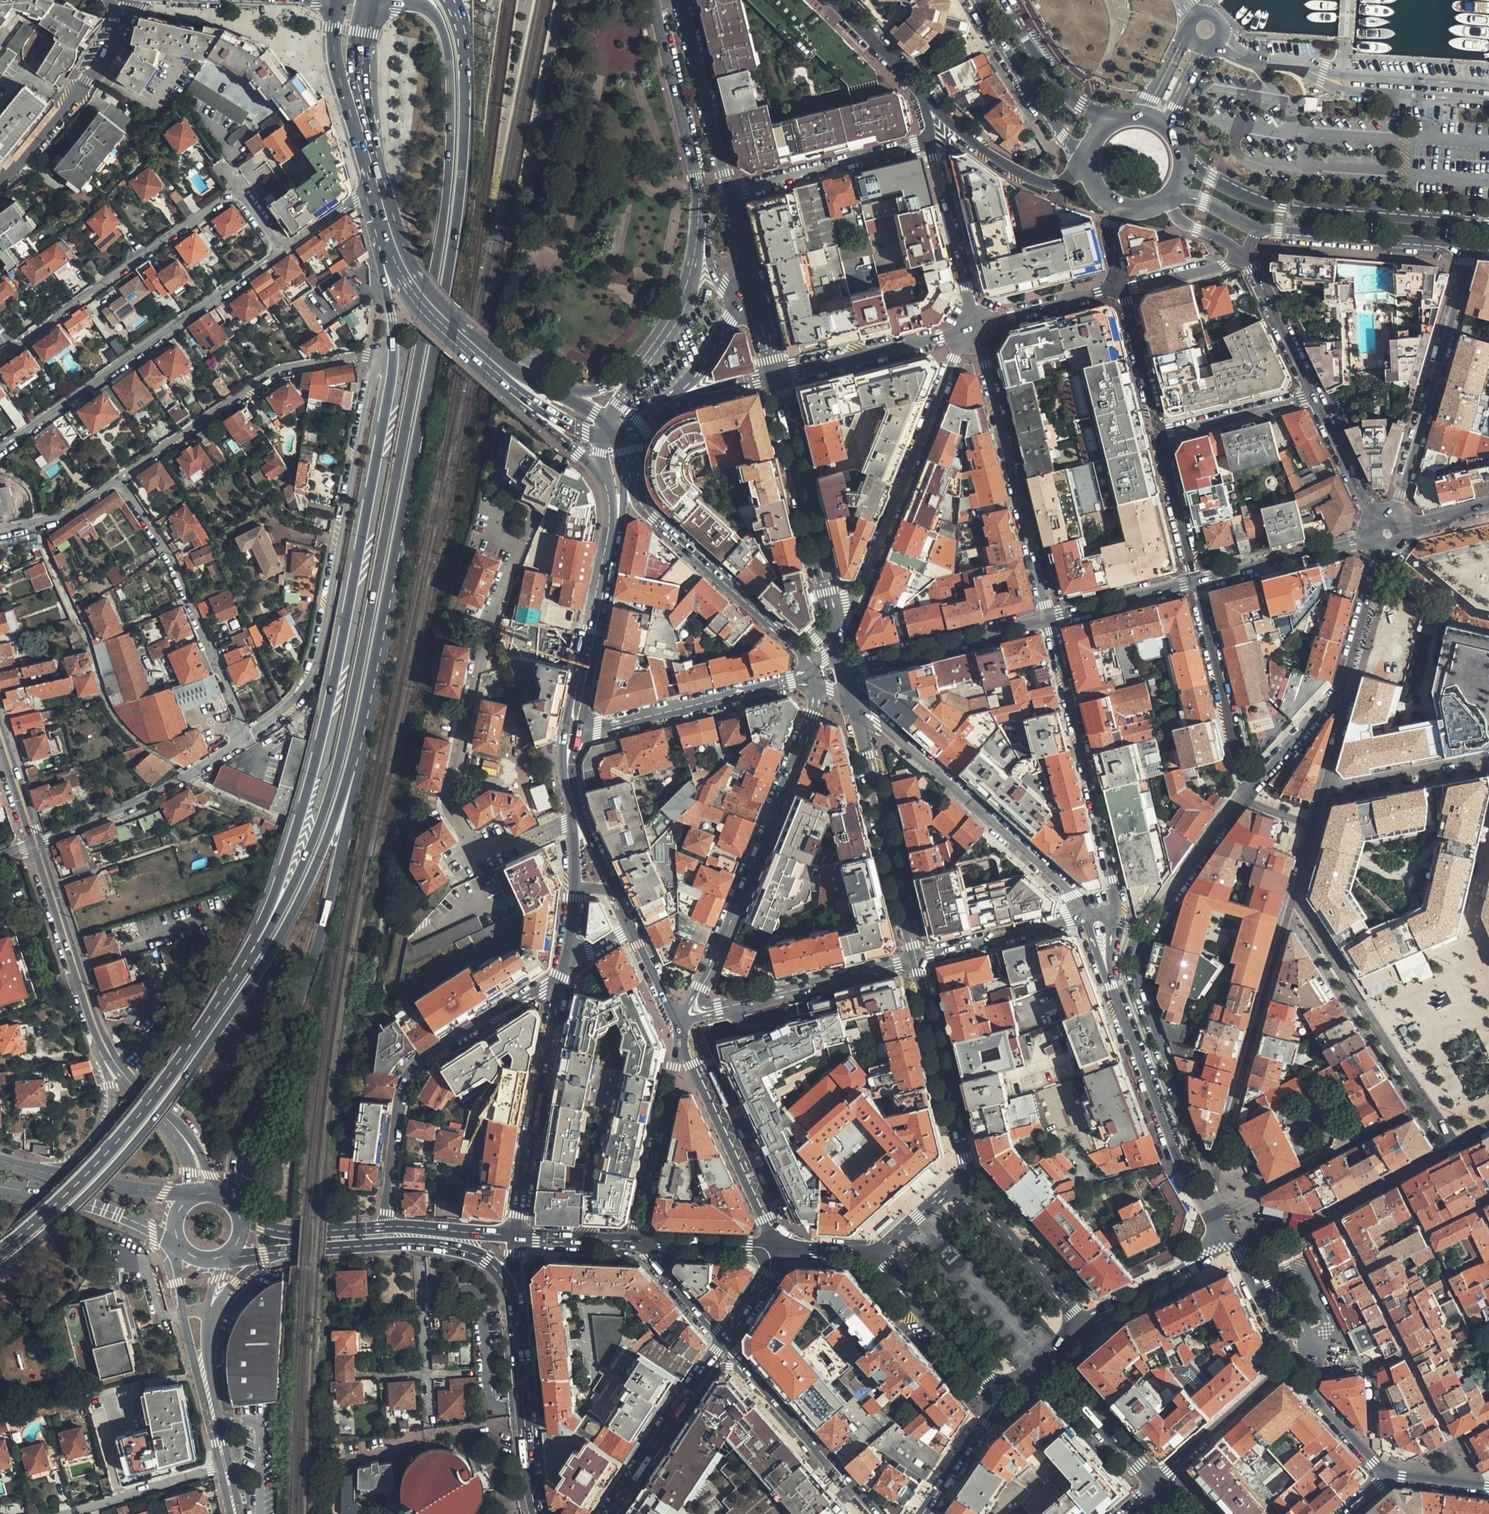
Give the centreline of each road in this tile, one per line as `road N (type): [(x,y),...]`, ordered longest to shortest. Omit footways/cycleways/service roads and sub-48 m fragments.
road 1 (trunk): [(396,0),(429,10),(447,49),(451,121),(436,267),(337,767),(283,908),(245,963)]
road 2 (trunk): [(0,1270),(95,1190),(149,1127),(283,930),(342,795),(379,641)]
road 3 (trunk): [(393,339),(319,743),(273,898),(245,963)]
road 4 (trunk): [(379,641),(457,216),(465,58)]
road 5 (trunk): [(233,1205),(233,1150),(321,937),(379,641)]
road 6 (residential): [(1214,1211),(1423,1108),(1293,900)]
road 7 (residential): [(577,818),(483,857),(453,810),(492,620),(536,521)]
road 8 (residential): [(1215,1199),(1137,969),(1144,935),(1239,800)]
road 9 (residential): [(375,357),(309,675),(286,708),(246,739)]
road 10 (trunk): [(245,963),(109,1154),(0,1251)]
road 11 (residential): [(689,1015),(811,715),(812,674)]
road 12 (residential): [(283,250),(239,191),(0,356)]
road 13 (residential): [(0,451),(283,250)]
road 14 (residential): [(839,639),(951,369),(976,327)]
road 15 (residential): [(560,978),(416,1068),(398,1102),(389,1229)]
road 16 (tertiary): [(1488,227),(1292,212),(1184,160)]
road 17 (residential): [(855,705),(1089,917)]
road 18 (residential): [(1215,1199),(1225,1136),(1293,900)]
road 19 (residential): [(1121,910),(1048,618)]
road 20 (residential): [(1048,618),(976,327)]
road 21 (residential): [(375,357),(277,373),(122,482)]
road 22 (residential): [(122,482),(175,565),(246,739)]
road 23 (residential): [(1472,243),(1396,508)]
road 24 (tertiary): [(855,705),(916,960)]
road 25 (secondary): [(560,978),(516,1236)]
road 26 (residential): [(1214,1211),(1178,1150),(1111,973)]
road 27 (tertiary): [(775,375),(834,619)]
road 28 (residential): [(571,736),(812,674)]
road 29 (residential): [(804,649),(655,519),(629,487)]
road 30 (residential): [(246,739),(140,801),(35,844)]
road 31 (residential): [(0,191),(63,121),(135,0)]
road 32 (secondary): [(778,1249),(682,1036)]
road 33 (residential): [(689,1015),(916,960)]
road 34 (tertiary): [(35,844),(108,1063)]
road 35 (secondary): [(877,1513),(727,1342)]
road 36 (secondary): [(571,736),(616,515)]
road 37 (primary): [(658,17),(702,234)]
road 38 (tertiary): [(916,960),(968,1172)]
road 39 (tertiary): [(1259,229),(1472,243)]
road 40 (residential): [(1196,582),(1247,789)]
road 41 (primary): [(512,379),(421,296),(384,214)]
road 42 (residential): [(639,1244),(682,1036)]
road 43 (residential): [(729,192),(932,143)]
road 44 (residential): [(1048,618),(846,669)]
road 45 (residential): [(775,375),(976,327)]
road 46 (secondary): [(614,1513),(727,1342)]
road 47 (secondary): [(519,1316),(538,1513)]
road 48 (tertiary): [(1086,164),(1058,184),(1019,177),(927,96)]
road 49 (tertiary): [(975,0),(1011,65),(1086,161)]
road 50 (tertiary): [(968,1172),(977,1197),(1085,1325)]
road 51 (residential): [(976,327),(932,143)]
road 52 (tertiary): [(0,1186),(108,1212),(177,1239)]
road 53 (primary): [(729,192),(684,15)]
road 54 (residential): [(1152,1483),(1289,1363)]
road 55 (residential): [(1372,541),(1196,582)]
road 56 (residential): [(1089,917),(916,960)]
road 57 (residential): [(52,1513),(223,1463)]
road 58 (primary): [(336,0),(337,71),(373,167)]
road 59 (residential): [(1085,1325),(1236,1247)]
road 60 (primary): [(373,167),(362,67),(368,0)]
road 61 (residential): [(1488,760),(1325,792)]
road 62 (tertiary): [(1110,119),(1064,93),(1005,0)]
road 63 (residential): [(1159,435),(1314,392)]
road 64 (tertiary): [(389,1229),(298,1234),(252,1223),(237,1211)]
road 65 (tertiary): [(1049,1365),(1152,1483)]
road 66 (tertiary): [(976,1374),(879,1253)]
road 67 (tertiary): [(191,1198),(41,1170)]
road 68 (residential): [(1196,582),(1048,618)]
road 69 (residential): [(1392,1475),(1289,1363)]
road 70 (tertiary): [(108,1063),(112,1115),(103,1138),(80,1165),(41,1170)]
road 71 (residential): [(1159,435),(1196,582)]
road 72 (residential): [(1314,392),(1247,258)]
road 73 (residential): [(976,327),(1121,291)]
road 74 (residential): [(1121,291),(1159,435)]
road 75 (residential): [(1247,789),(1352,684)]
road 76 (primary): [(665,404),(753,296)]
road 77 (tertiary): [(778,1249),(639,1244)]
road 78 (primary): [(702,234),(687,301),(648,358)]
road 79 (residential): [(1352,684),(1387,551)]
road 80 (residential): [(1375,515),(1314,392)]
road 81 (tertiary): [(927,96),(833,0)]
road 82 (residential): [(0,532),(79,508),(122,482)]
road 83 (tertiary): [(727,1342),(639,1244)]
road 84 (tertiary): [(421,1246),(487,1261),(519,1316)]
road 85 (secondary): [(512,379),(543,427),(599,475)]
road 86 (residential): [(1247,258),(1121,291)]
road 87 (residential): [(421,1246),(428,1376)]
road 88 (residential): [(1289,1363),(1236,1247)]
road 89 (tertiary): [(516,1236),(389,1229)]
road 90 (tertiary): [(294,1252),(421,1246)]
road 91 (trunk): [(384,214),(393,339)]
road 92 (tertiary): [(639,1244),(516,1236)]
road 93 (secondary): [(682,1036),(631,926)]
road 94 (tertiary): [(968,1172),(879,1253)]

